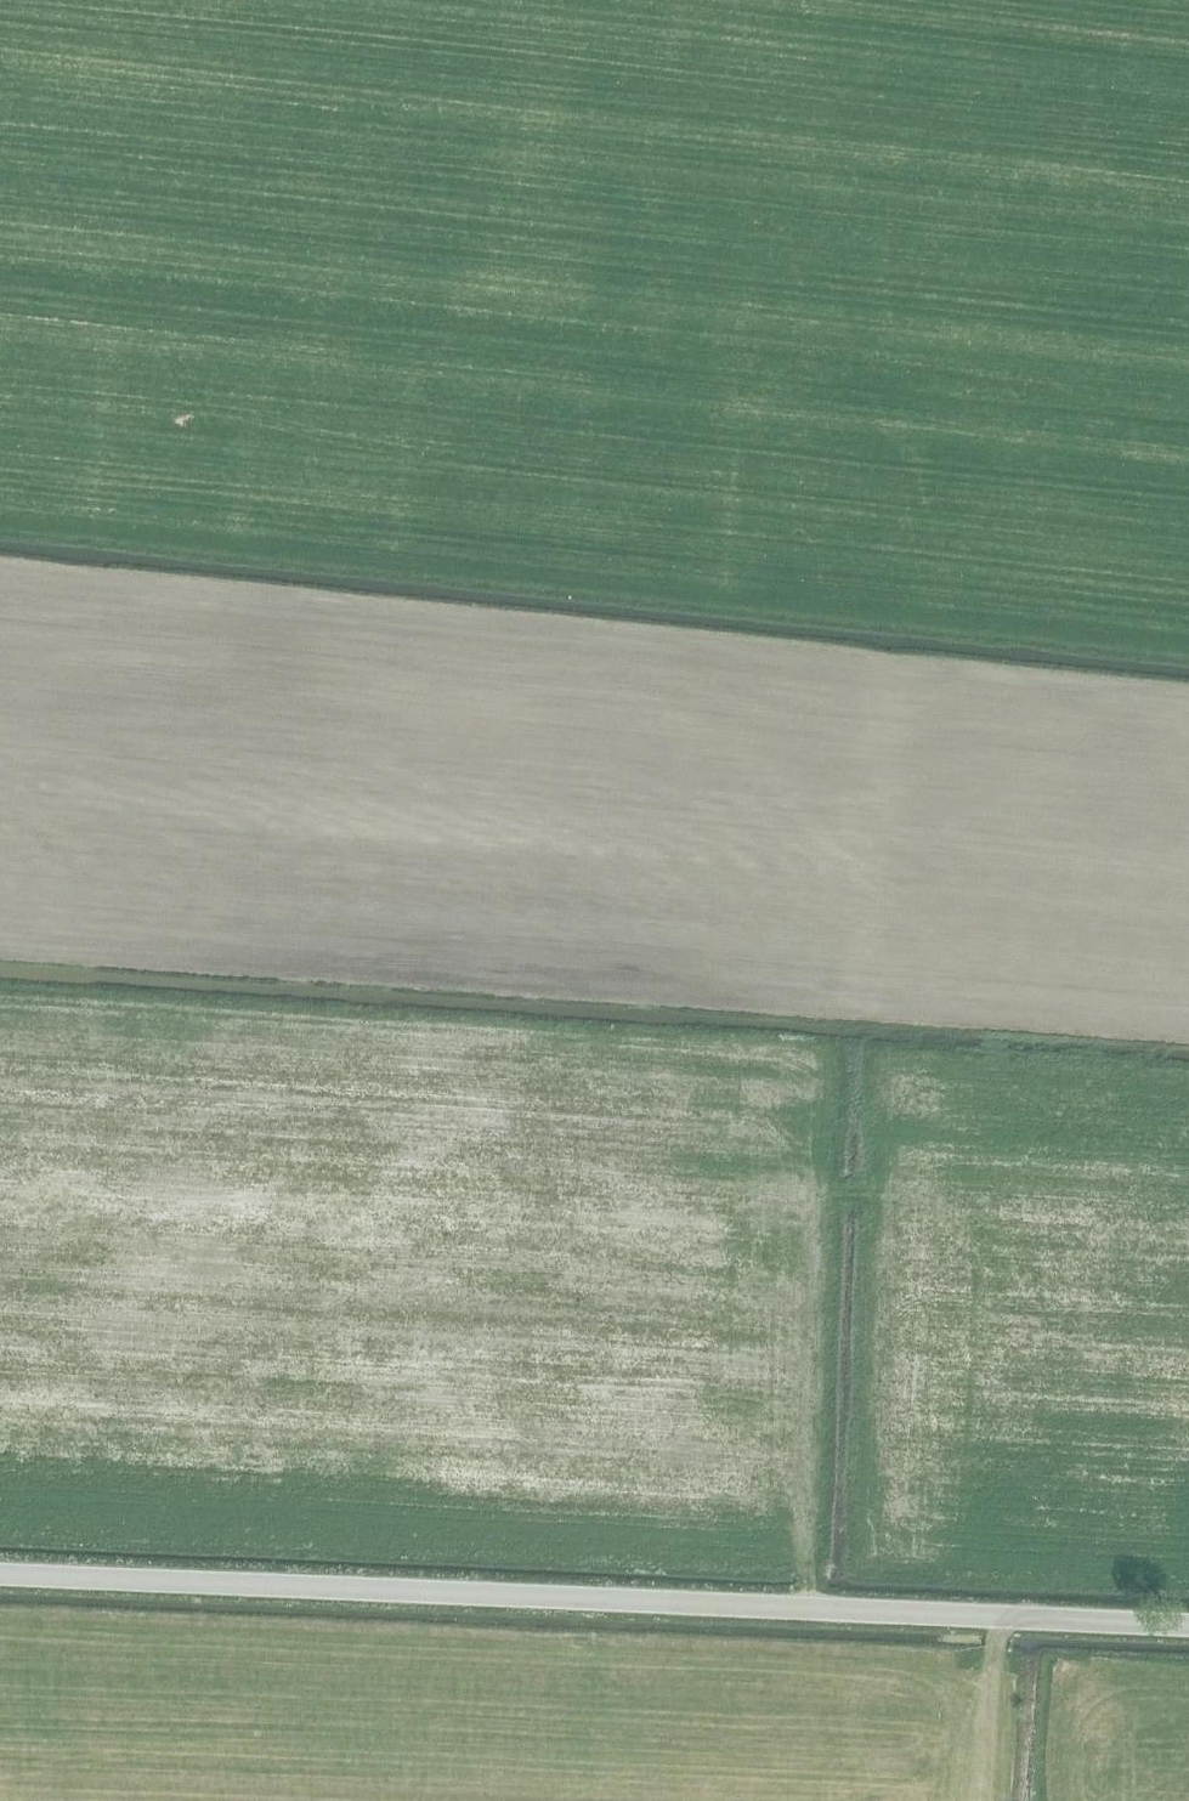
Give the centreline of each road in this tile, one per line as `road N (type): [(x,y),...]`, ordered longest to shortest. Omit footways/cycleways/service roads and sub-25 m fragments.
road 1 (tertiary): [(1188,1631),(0,1581)]

